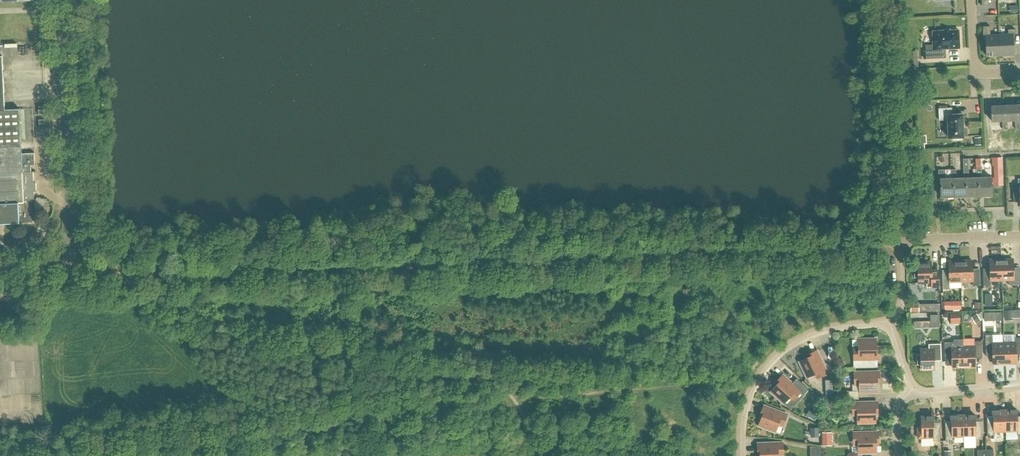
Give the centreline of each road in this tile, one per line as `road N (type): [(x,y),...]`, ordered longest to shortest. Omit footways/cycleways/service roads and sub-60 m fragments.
road 1 (unclassified): [(66,259),(72,245),(62,0)]
road 2 (residential): [(741,455),(747,399),(781,351),(831,326),(888,323)]
road 3 (residential): [(888,323),(901,300),(901,244),(1019,237)]

